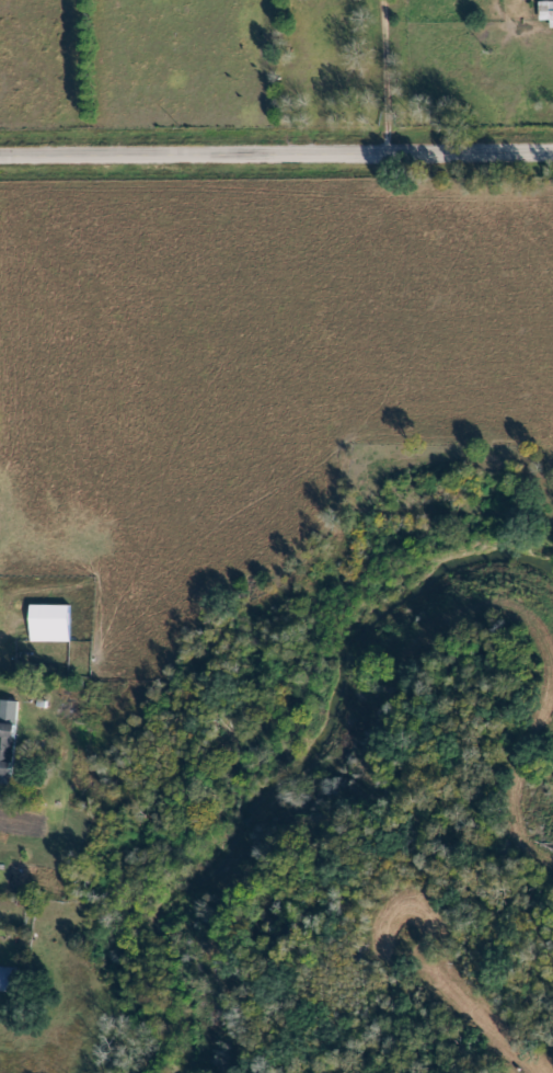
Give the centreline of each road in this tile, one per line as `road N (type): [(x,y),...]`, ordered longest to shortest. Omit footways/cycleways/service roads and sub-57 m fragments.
road 1 (residential): [(12,149),(11,823)]
road 2 (tertiary): [(0,149),(552,149)]
road 3 (residential): [(400,945),(520,1072)]

